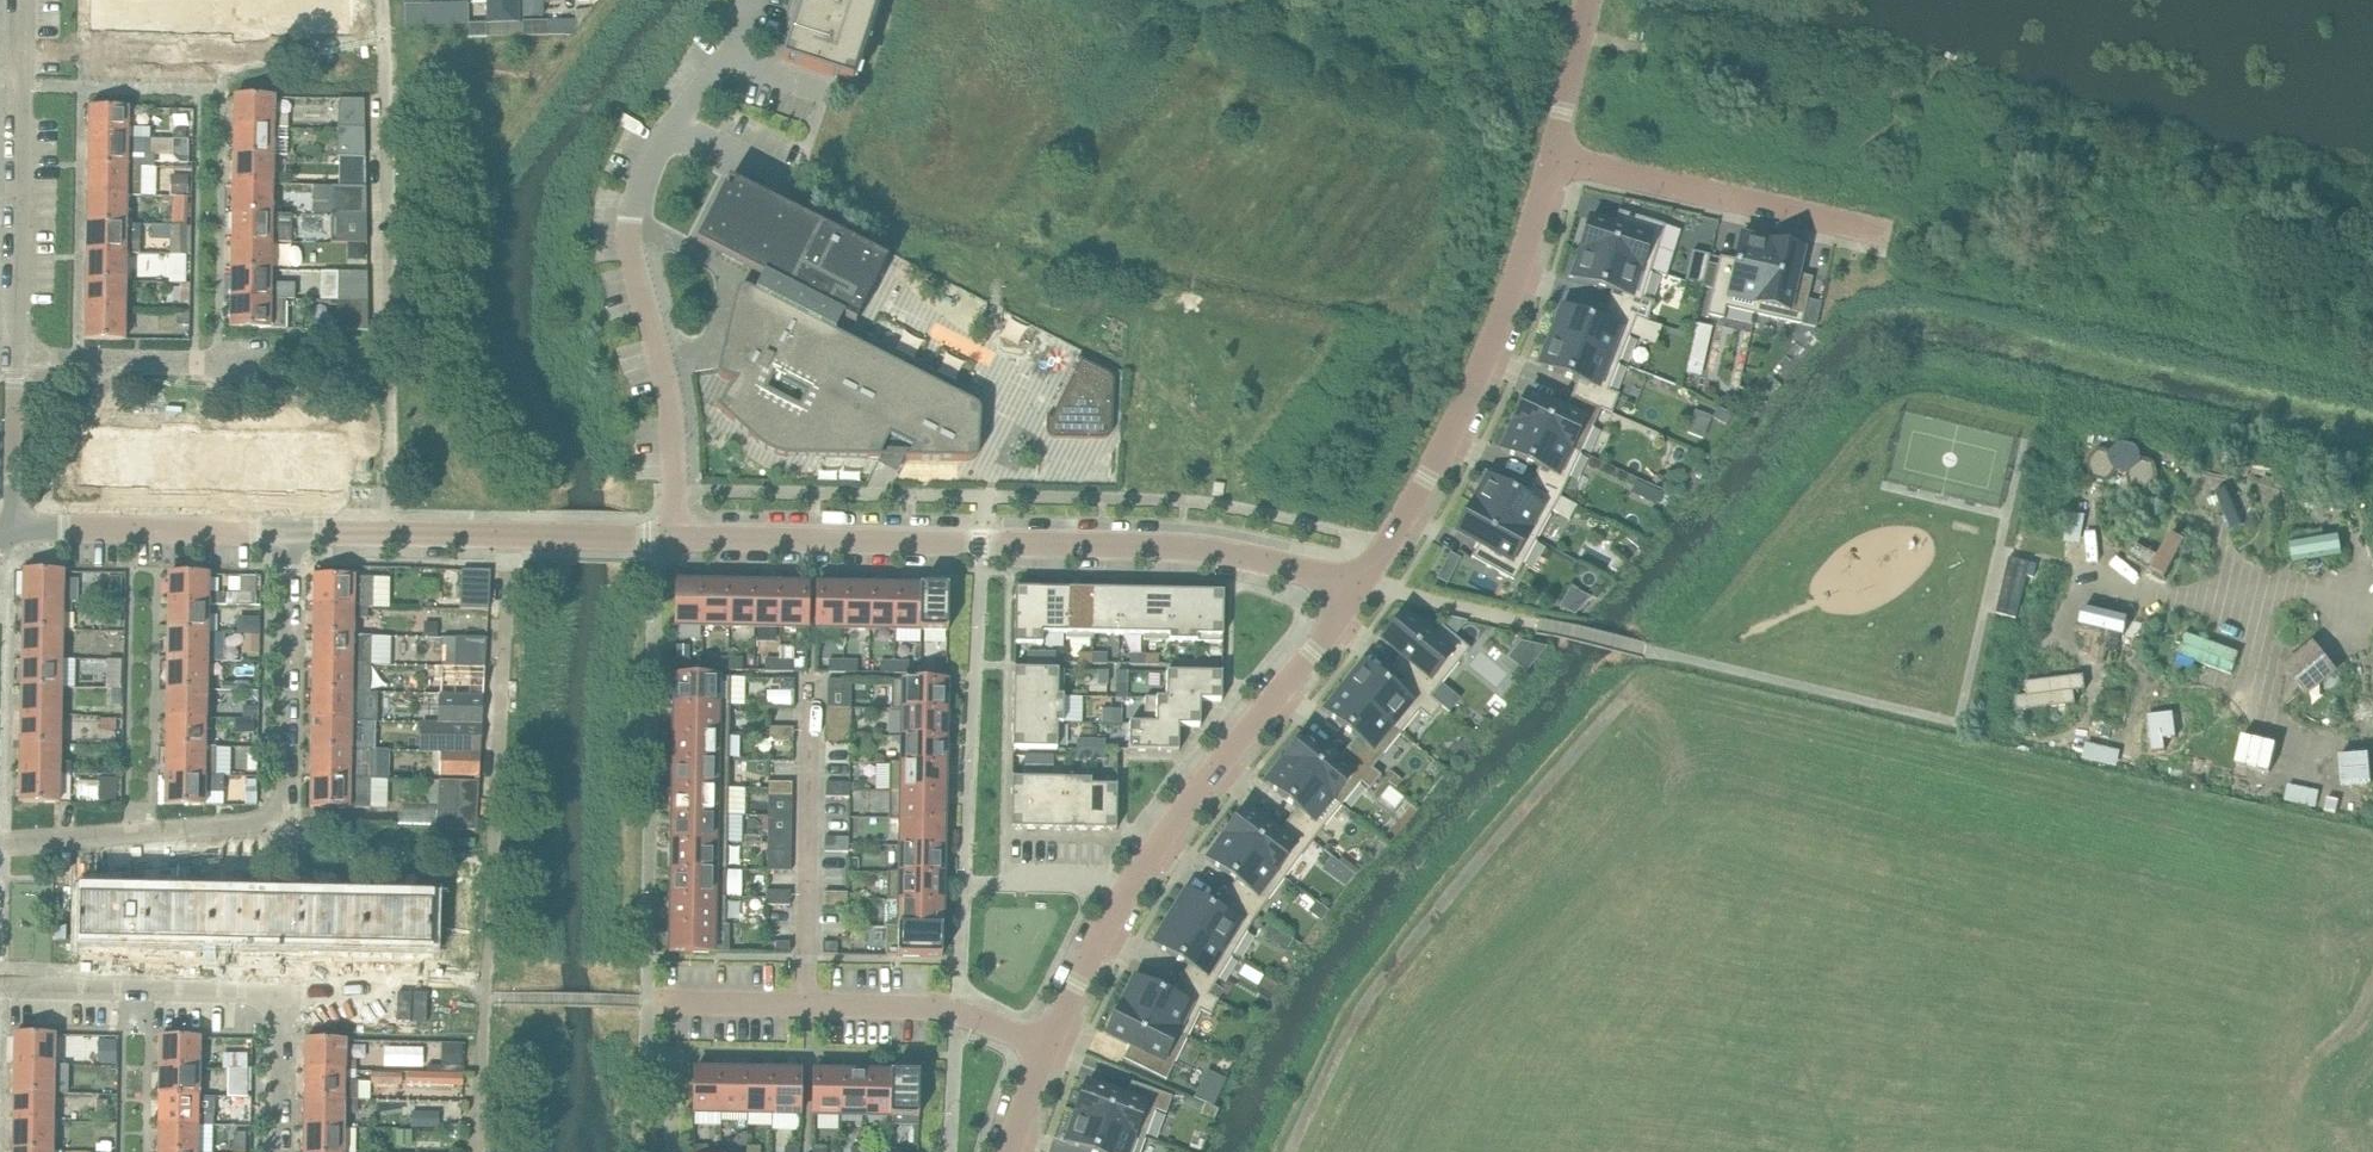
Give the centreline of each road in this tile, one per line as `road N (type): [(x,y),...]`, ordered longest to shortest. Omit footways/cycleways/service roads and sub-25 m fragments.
road 1 (residential): [(1357,588),(1225,552),(1140,544),(675,537)]
road 2 (residential): [(675,537),(671,426),(633,276),(629,220),(663,138),(730,56),(749,0)]
road 3 (residential): [(0,846),(249,827),(274,816),(282,797),(286,533)]
road 4 (residential): [(1357,588),(1482,370),(1553,154)]
road 5 (residential): [(646,1000),(933,1008),(1046,1047)]
road 6 (residential): [(1133,885),(1185,805),(1334,627),(1357,588)]
road 7 (residential): [(15,359),(23,0)]
road 8 (residential): [(286,533),(639,537)]
road 9 (residential): [(1553,154),(1885,236)]
road 10 (residential): [(0,986),(281,990)]
road 11 (residential): [(11,527),(286,533)]
road 12 (residential): [(15,359),(251,364)]
road 13 (track): [(2372,987),(2345,1030),(2302,1073),(2288,1104),(2289,1138),(2299,1151)]
road 14 (residential): [(1046,1047),(1133,885)]
road 15 (residential): [(2239,585),(2171,601),(2066,559)]
road 16 (residential): [(2239,585),(2265,708),(2305,748)]
road 17 (residential): [(11,527),(15,359)]
road 18 (residential): [(965,883),(1133,885)]
road 19 (residential): [(279,1151),(281,990)]
road 20 (residential): [(1553,154),(1588,0)]
road 21 (residential): [(281,990),(315,981),(437,983)]
road 22 (residential): [(2372,603),(2257,581),(2239,585)]

